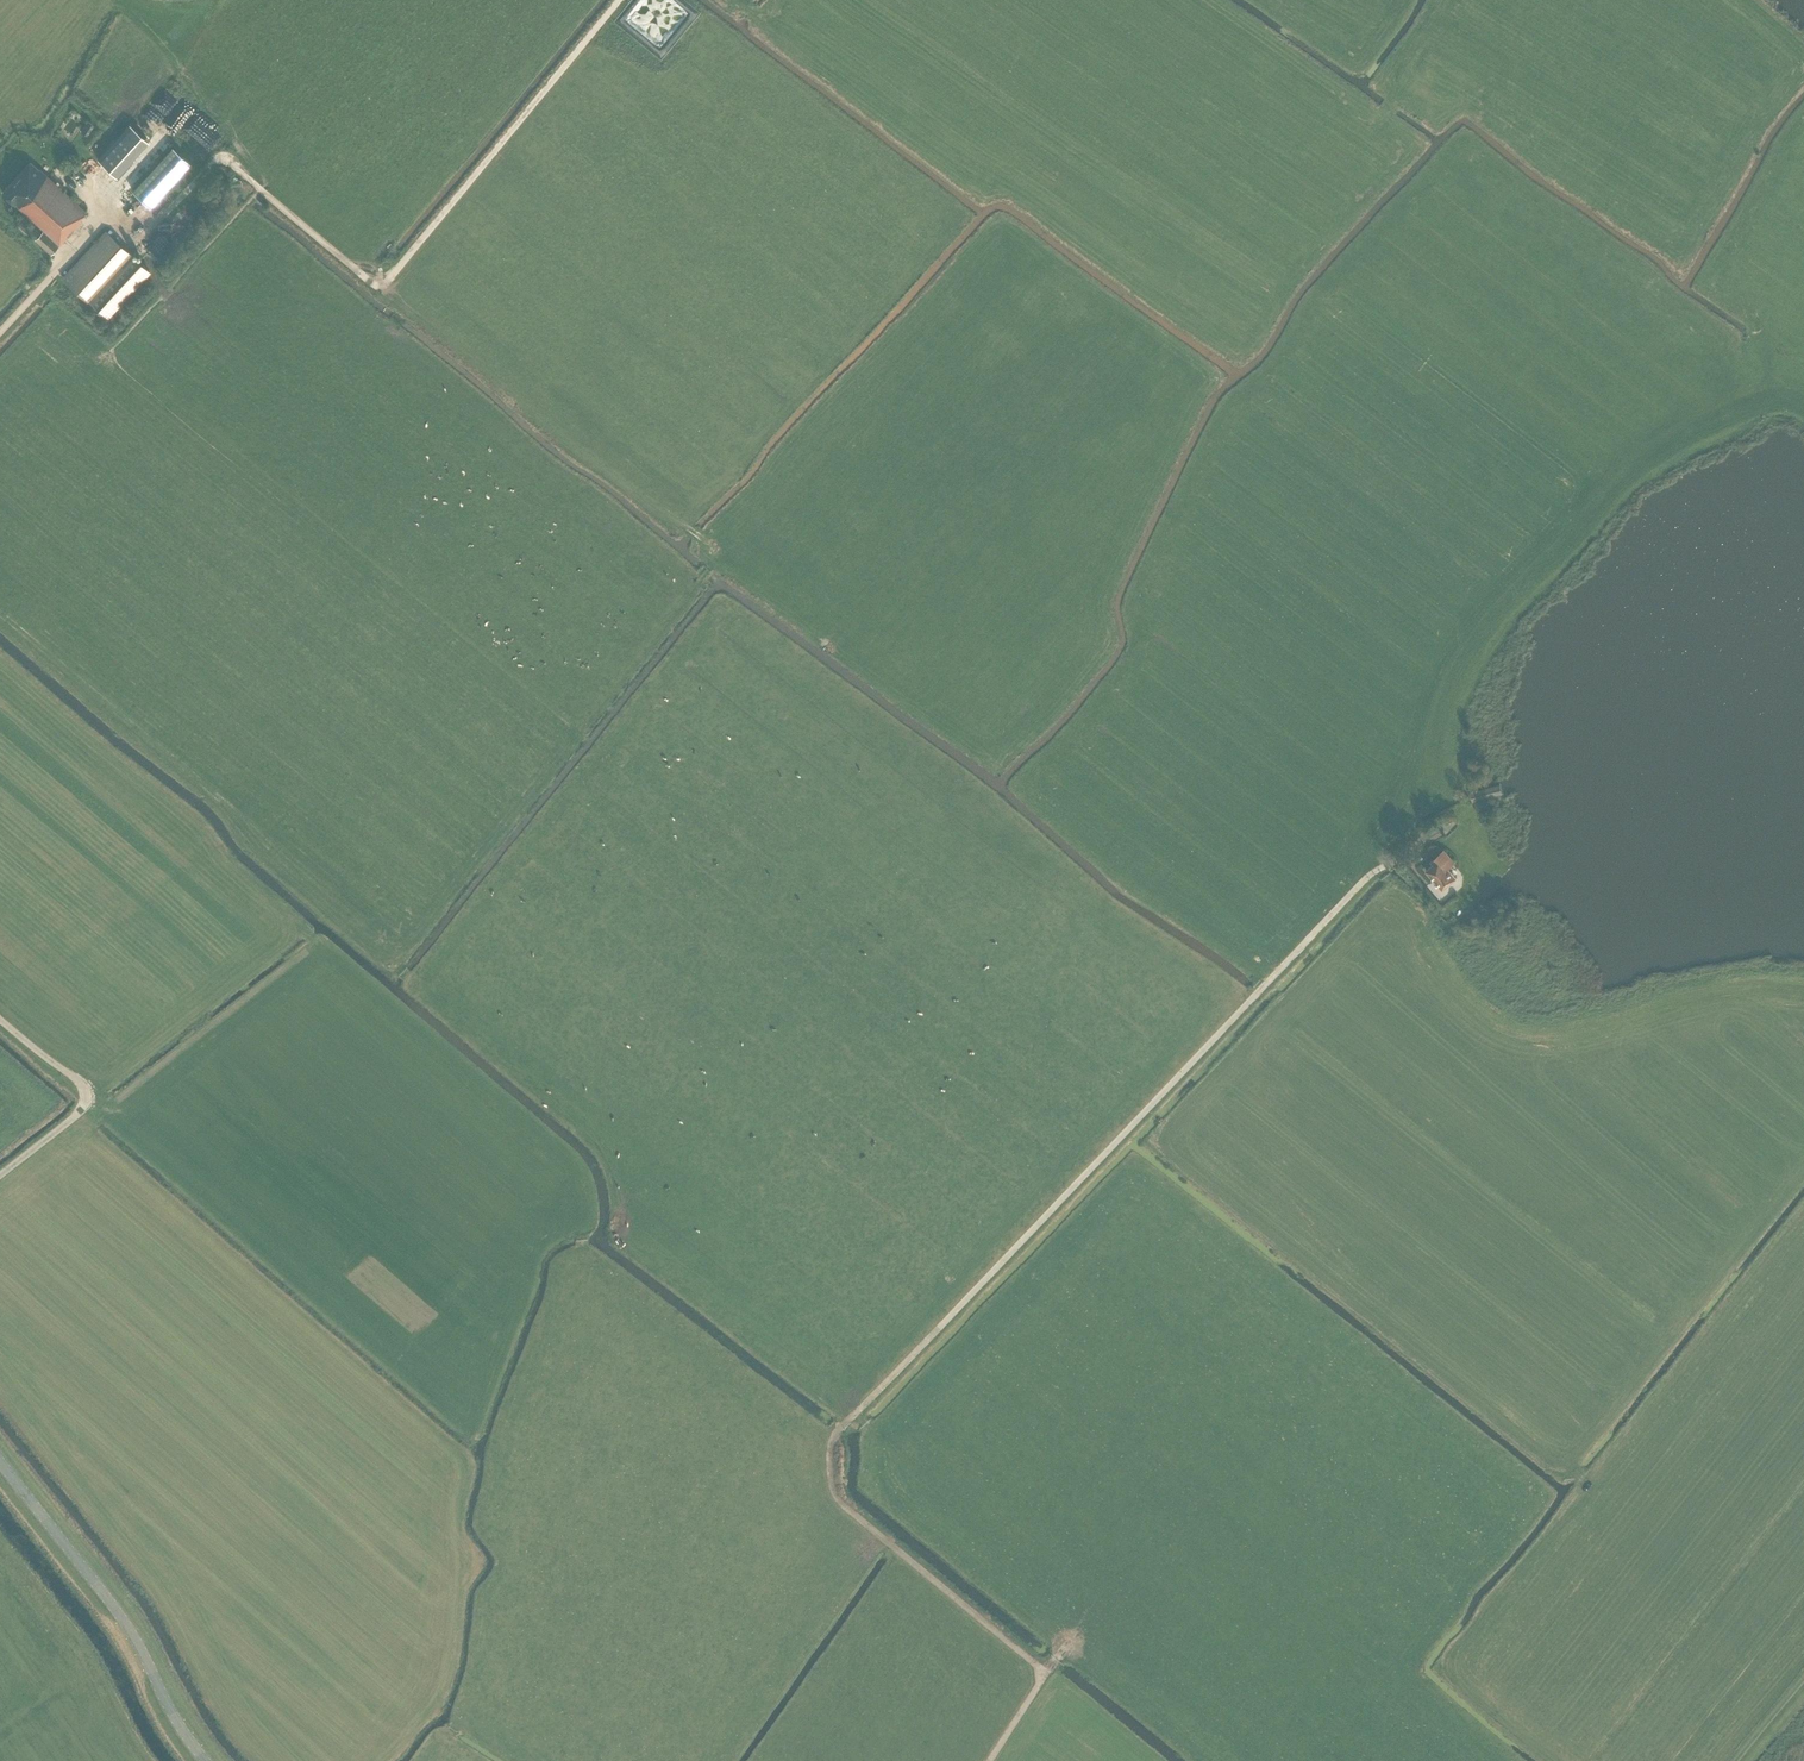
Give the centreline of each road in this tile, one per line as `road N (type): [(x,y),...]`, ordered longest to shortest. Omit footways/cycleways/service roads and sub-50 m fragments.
road 1 (tertiary): [(204,1760),(137,1646),(0,1466)]

